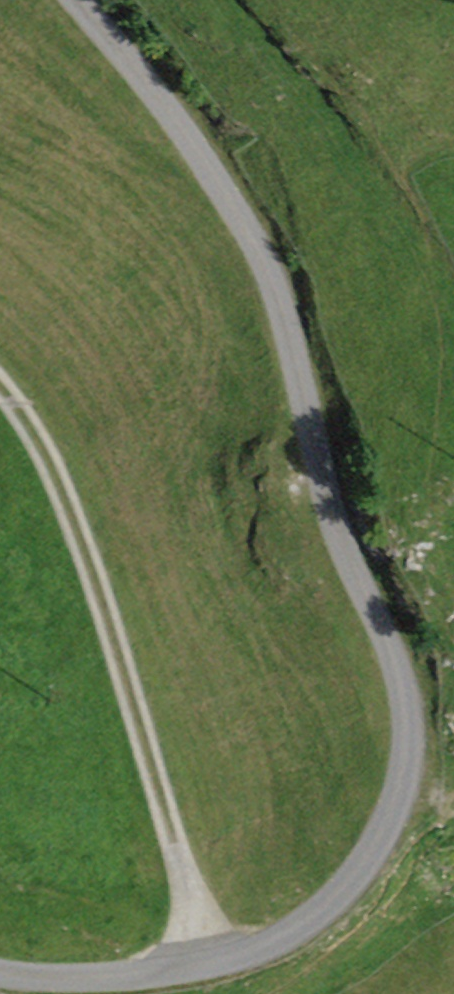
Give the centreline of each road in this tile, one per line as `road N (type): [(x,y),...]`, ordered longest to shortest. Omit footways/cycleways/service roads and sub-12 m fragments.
road 1 (unclassified): [(0,972),(121,979),(268,942),(348,884),(391,809),(404,761),(395,668),(341,545),(286,322),(263,264),(189,141),(75,0)]
road 2 (track): [(0,394),(72,509),(211,962)]

